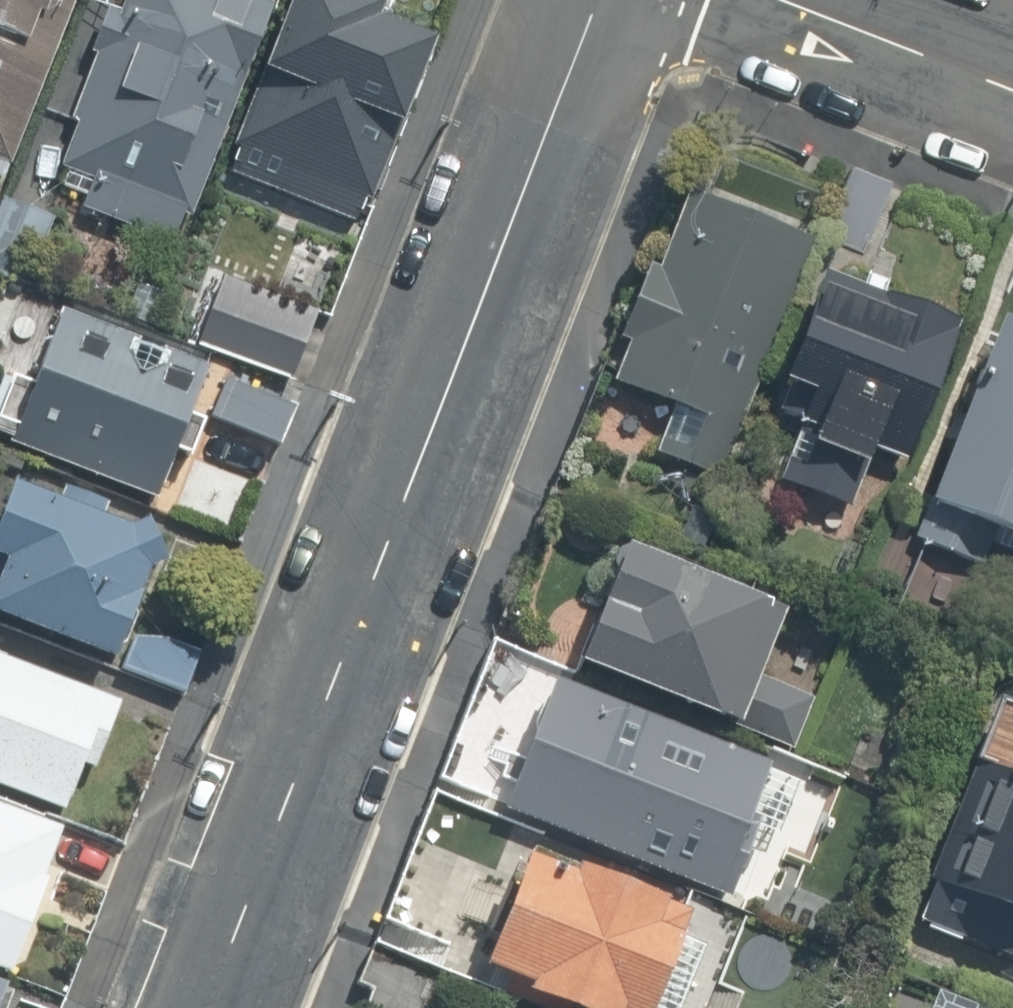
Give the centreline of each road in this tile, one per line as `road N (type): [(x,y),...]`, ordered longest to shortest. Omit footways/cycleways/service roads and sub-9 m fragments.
road 1 (residential): [(213,1007),(598,0)]
road 2 (residential): [(1012,85),(790,0)]

